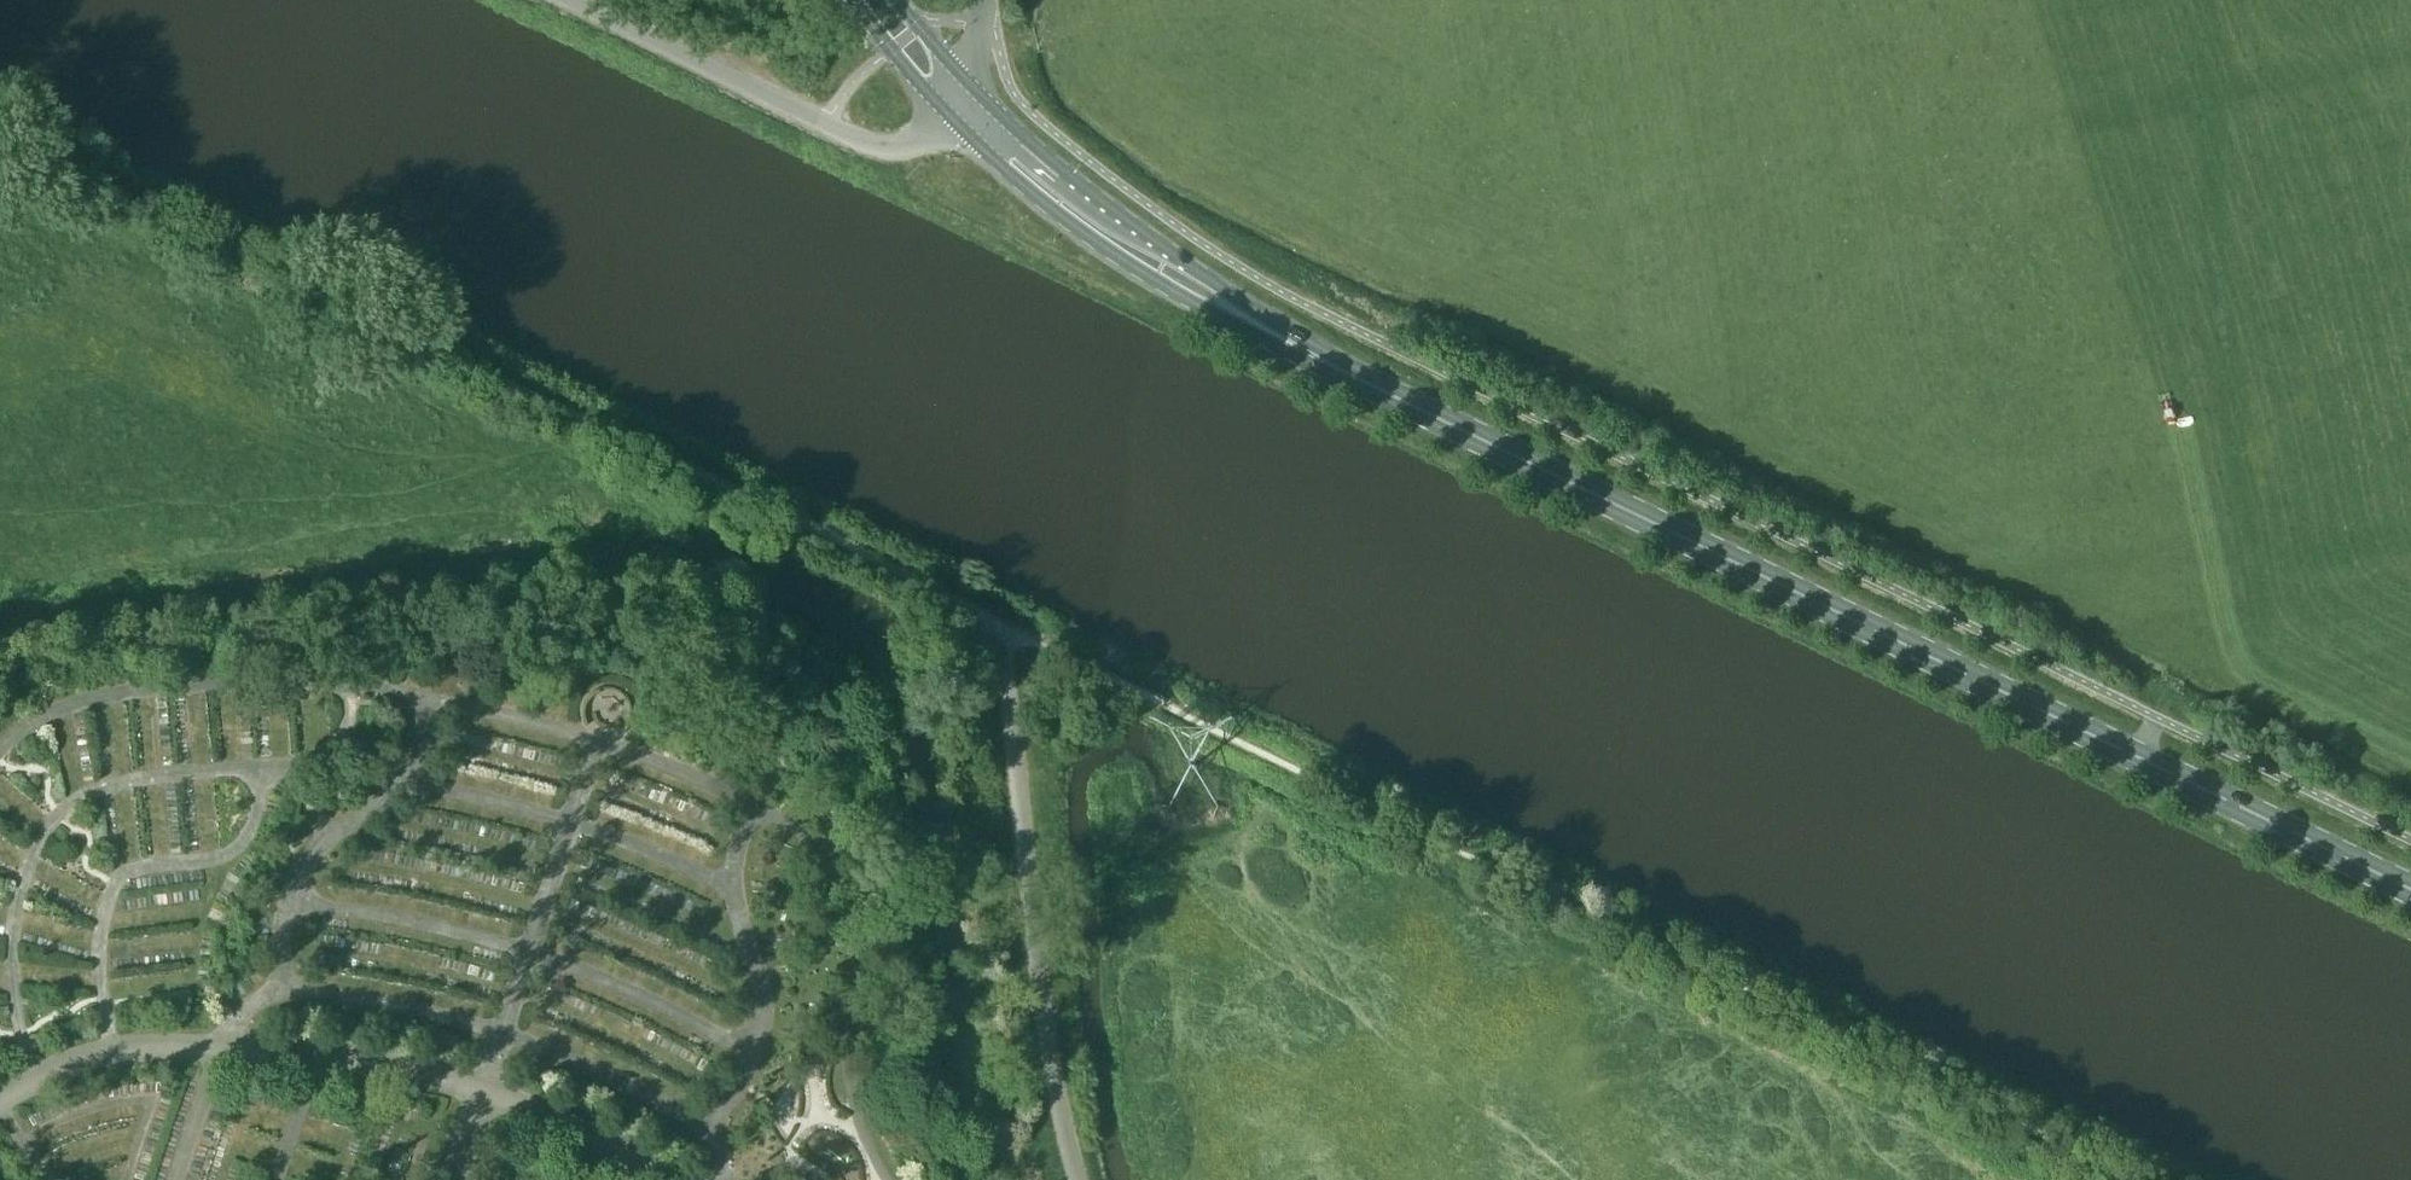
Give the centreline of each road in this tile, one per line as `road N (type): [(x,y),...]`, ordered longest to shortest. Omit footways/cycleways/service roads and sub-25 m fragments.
road 1 (primary): [(2410,884),(1237,320),(1046,190),(963,108)]
road 2 (unclassified): [(963,108),(919,140),(869,143),(574,0)]
road 3 (primary): [(963,108),(877,0)]

